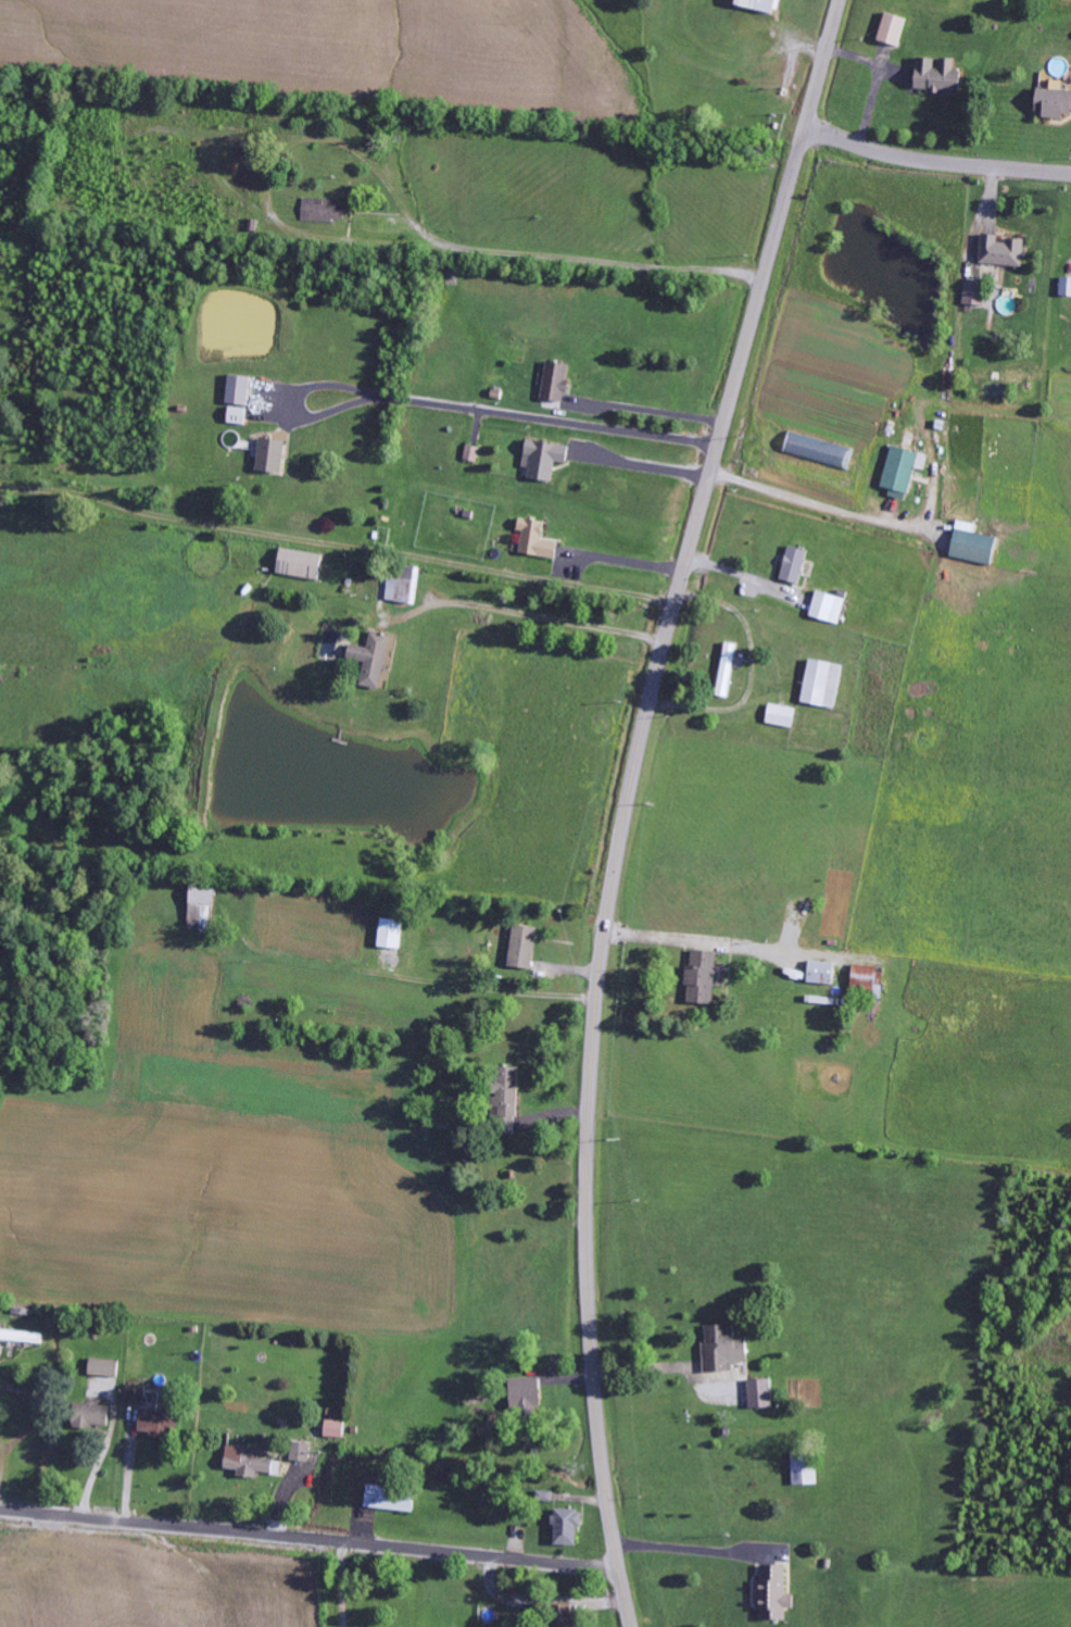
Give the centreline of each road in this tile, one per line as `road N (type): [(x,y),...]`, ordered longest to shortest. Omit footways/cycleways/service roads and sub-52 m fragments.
road 1 (secondary): [(632,1626),(600,1429),(590,1306),(589,1155),(601,978),(650,702),(841,0)]
road 2 (residential): [(620,1569),(0,1509)]
road 3 (residential): [(1070,179),(929,166),(865,154),(805,130)]

